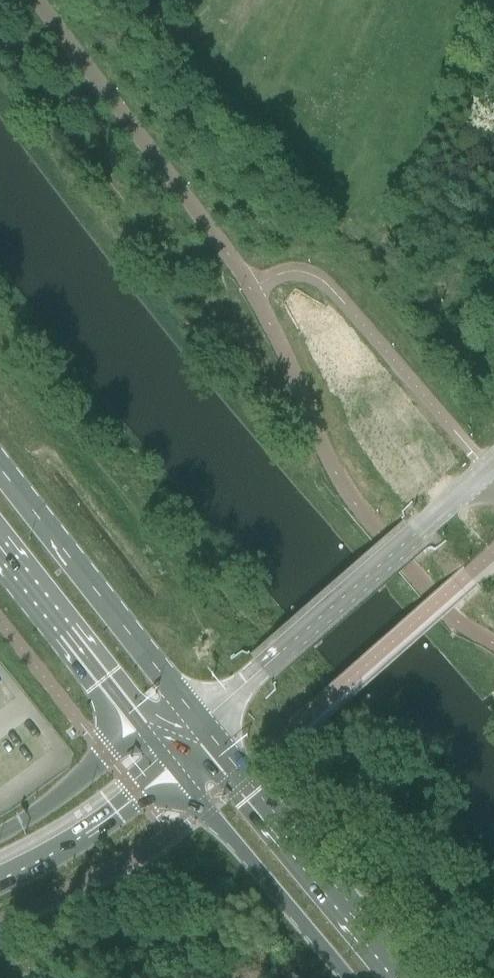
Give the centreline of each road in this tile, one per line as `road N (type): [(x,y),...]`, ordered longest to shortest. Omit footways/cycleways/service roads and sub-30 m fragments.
road 1 (unclassified): [(199,722),(486,469)]
road 2 (secondary): [(407,977),(199,722)]
road 3 (secondary): [(199,722),(0,464)]
road 4 (secondary): [(171,763),(347,977)]
road 5 (secondary): [(0,546),(146,732)]
road 6 (tertiary): [(0,874),(80,830),(171,763)]
road 7 (tertiary): [(146,732),(0,834)]

